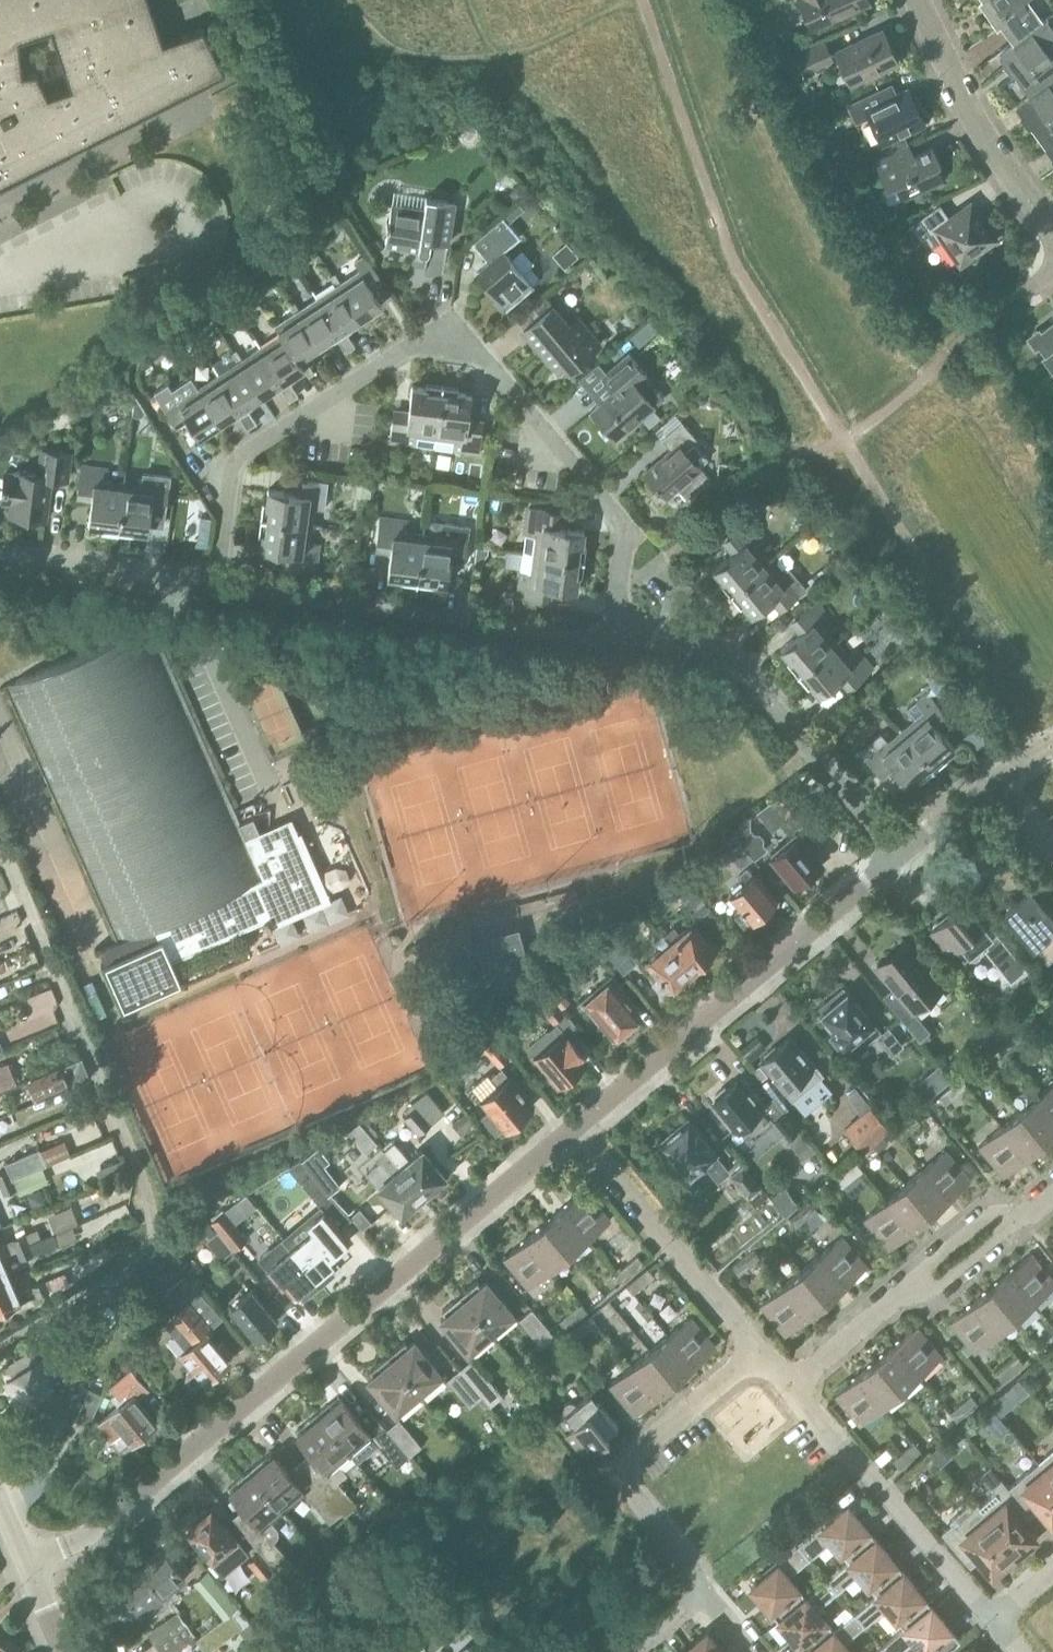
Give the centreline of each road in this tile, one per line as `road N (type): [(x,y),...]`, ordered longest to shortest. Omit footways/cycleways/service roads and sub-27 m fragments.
road 1 (residential): [(213,588),(236,453),(450,320),(622,524),(614,630)]
road 2 (residential): [(27,1567),(65,1551),(573,1131)]
road 3 (unclassified): [(573,1131),(897,858)]
road 4 (residential): [(897,858),(735,659),(698,641),(614,630)]
road 5 (unclassified): [(788,1380),(1052,1181)]
road 6 (unclassified): [(713,1583),(623,1469),(757,1352)]
road 7 (unclassified): [(993,1620),(788,1380)]
road 8 (unclassified): [(757,1352),(573,1131)]
road 9 (residential): [(1052,235),(974,123),(914,0)]
road 10 (residential): [(213,588),(0,556)]
road 11 (residential): [(897,858),(991,778)]

